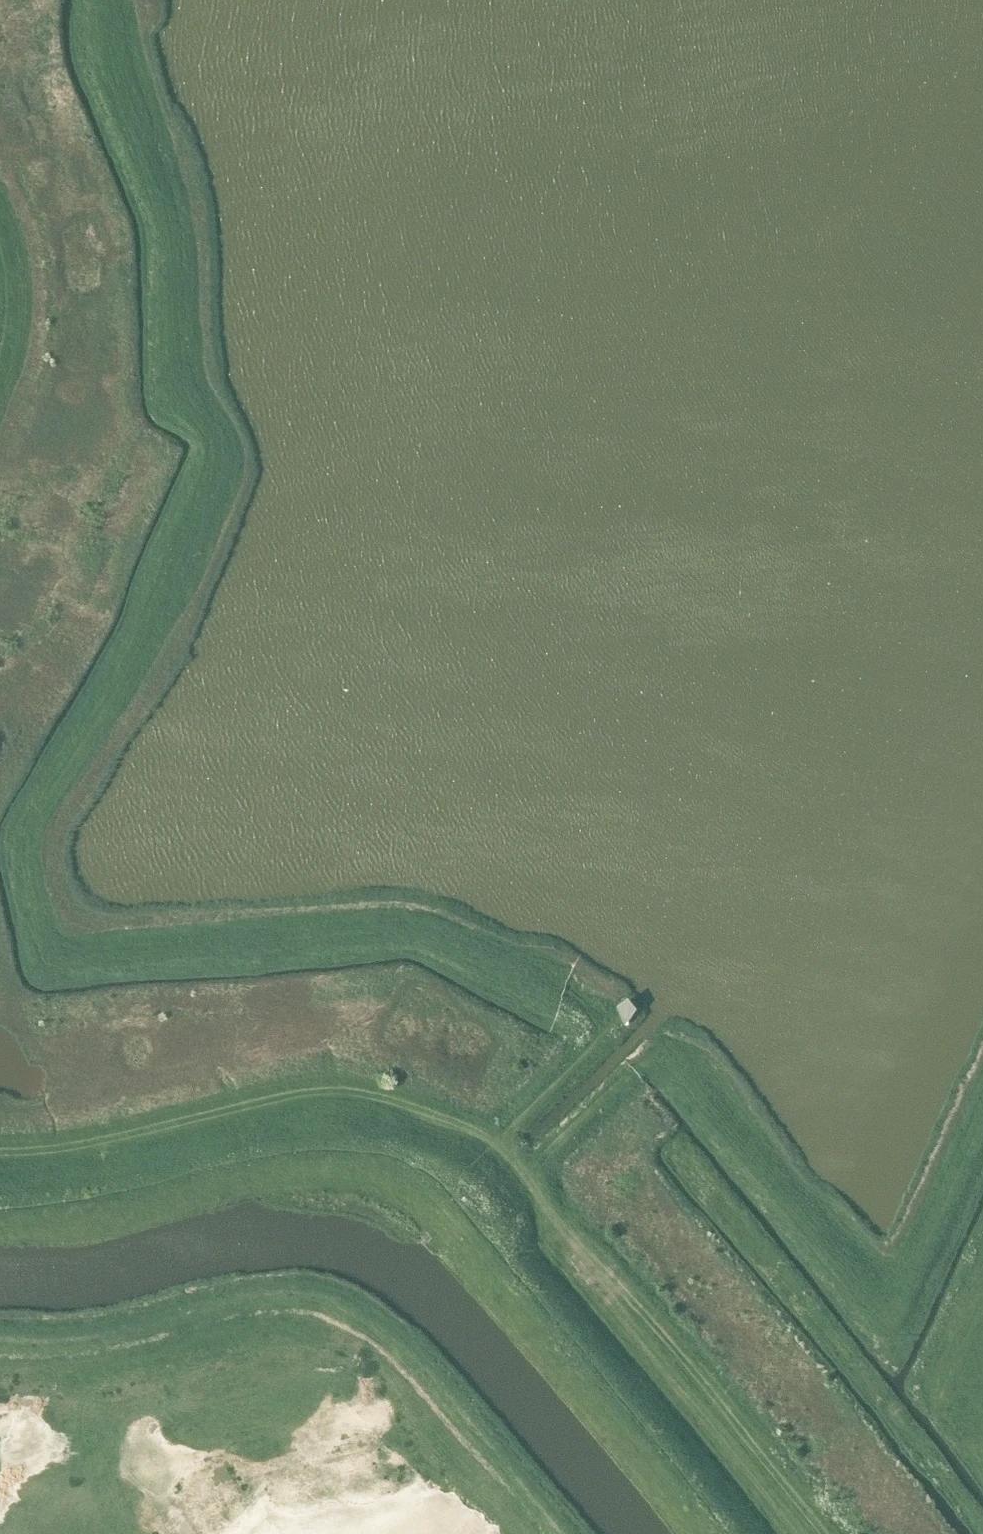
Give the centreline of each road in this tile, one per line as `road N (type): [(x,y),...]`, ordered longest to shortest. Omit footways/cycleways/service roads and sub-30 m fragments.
road 1 (track): [(0,1156),(303,1095),(348,1094),(467,1130),(498,1148),(822,1533)]
road 2 (track): [(498,1148),(597,1037),(590,1004),(564,990)]

